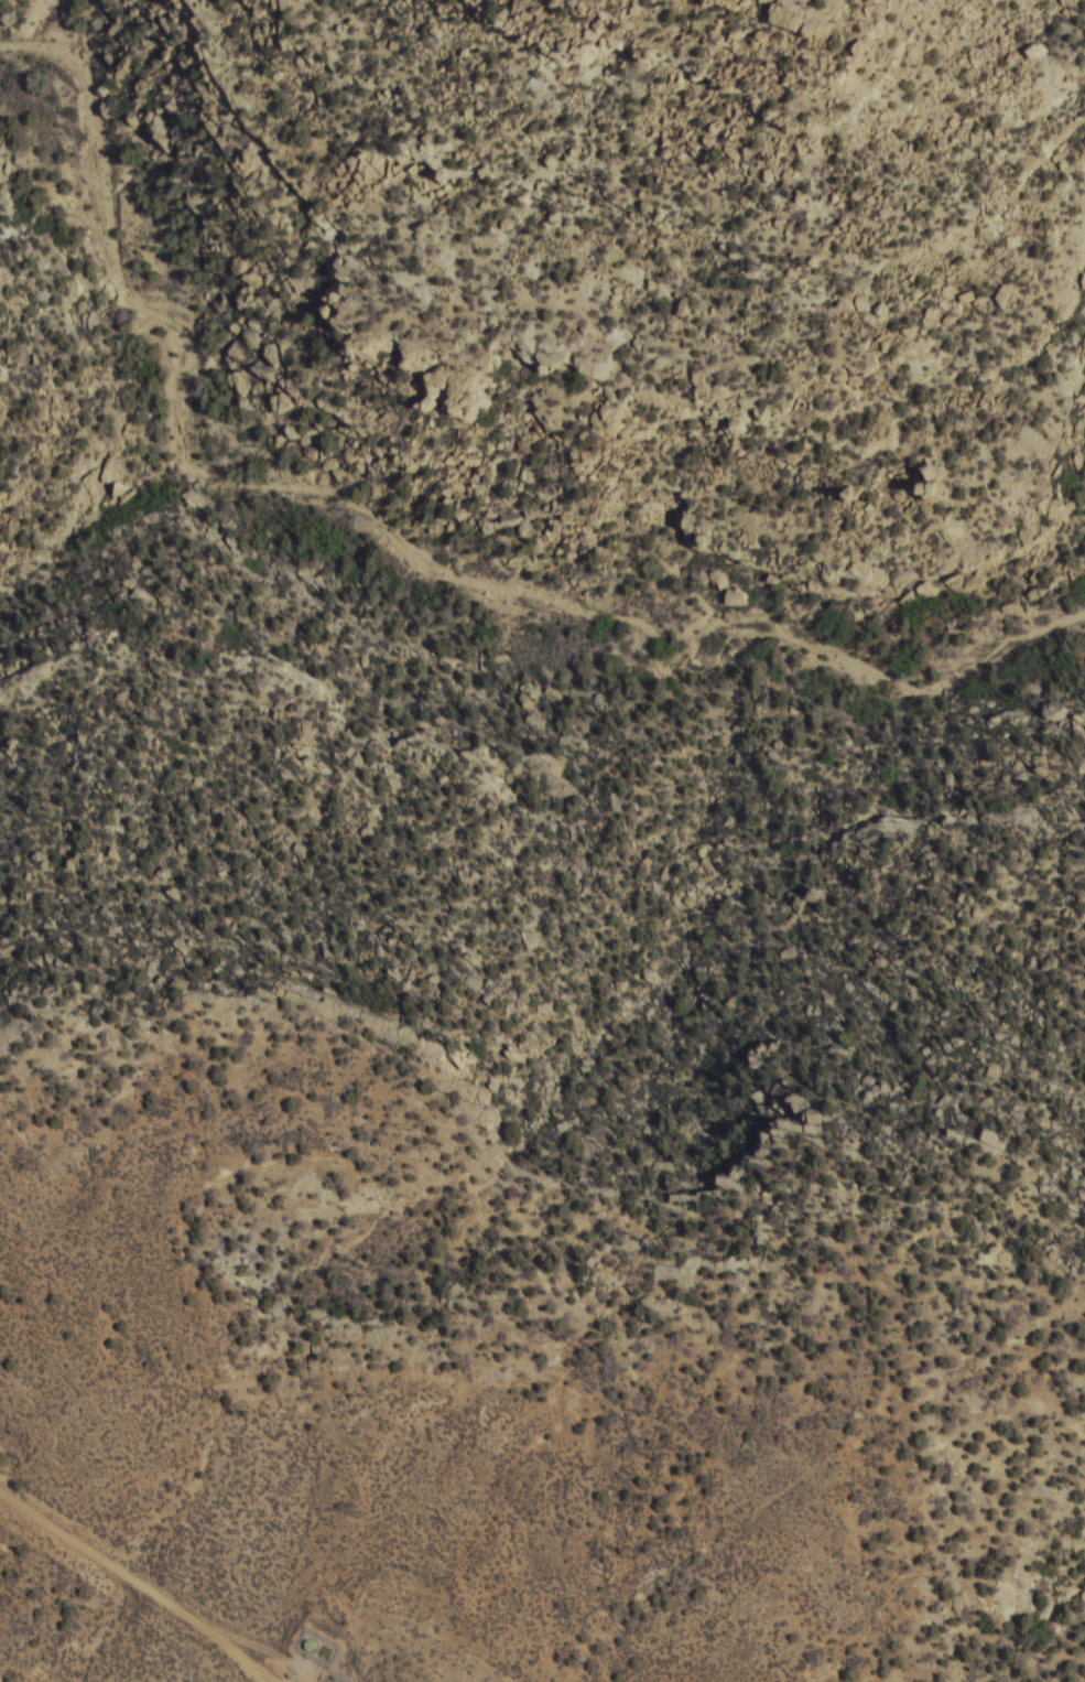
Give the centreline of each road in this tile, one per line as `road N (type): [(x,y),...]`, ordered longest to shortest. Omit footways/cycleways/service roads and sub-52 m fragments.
road 1 (residential): [(449,1681),(375,1656),(141,1608),(0,1534)]

